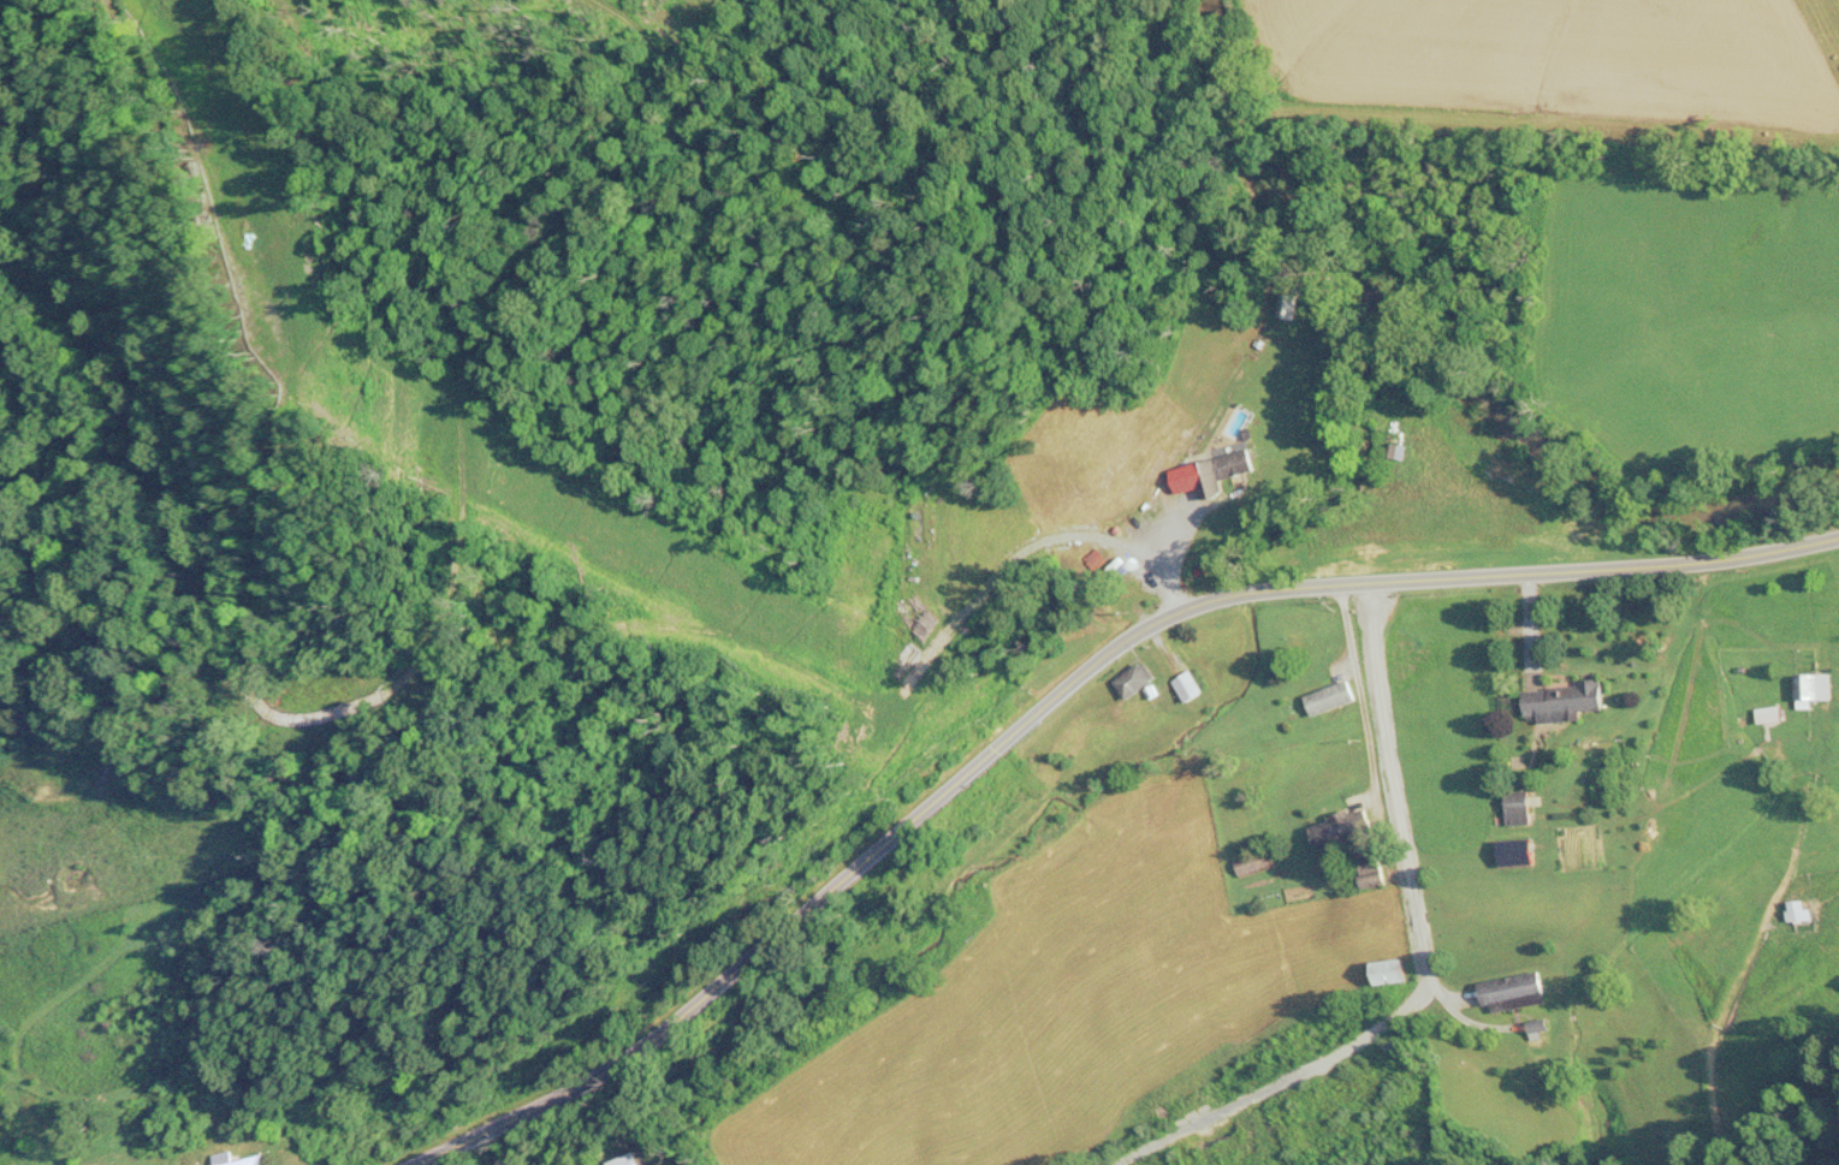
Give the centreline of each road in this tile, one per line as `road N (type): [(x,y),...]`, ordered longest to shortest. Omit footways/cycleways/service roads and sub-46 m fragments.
road 1 (secondary): [(416,1164),(554,1100),(657,1039),(1093,665),(1171,616),(1265,590),(1692,564),(1838,539)]

